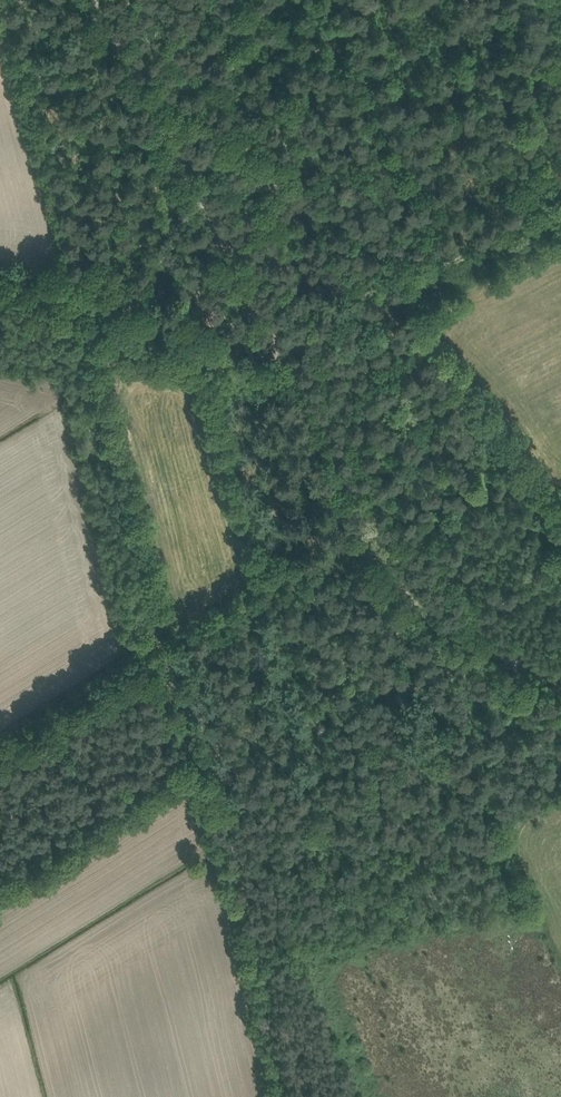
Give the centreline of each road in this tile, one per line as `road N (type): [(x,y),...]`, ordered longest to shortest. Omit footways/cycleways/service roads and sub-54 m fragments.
road 1 (track): [(560,679),(445,622),(401,581),(103,0)]
road 2 (track): [(279,346),(250,367),(115,326),(74,303),(72,281),(0,276)]
road 3 (track): [(279,346),(560,200)]
road 4 (track): [(454,636),(560,571)]

